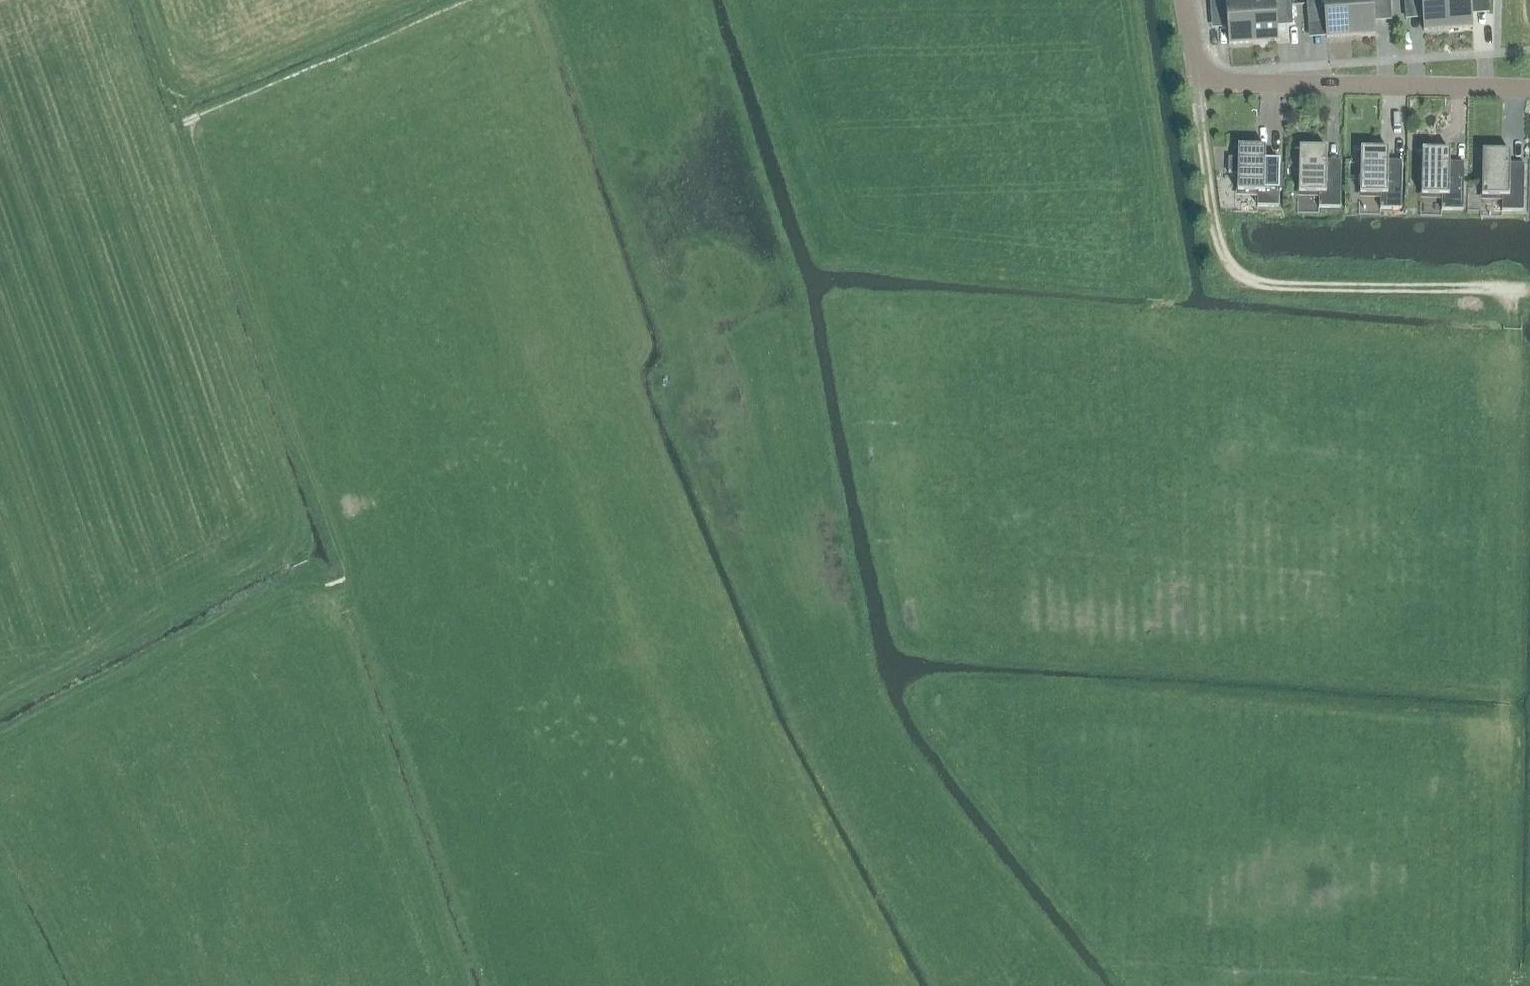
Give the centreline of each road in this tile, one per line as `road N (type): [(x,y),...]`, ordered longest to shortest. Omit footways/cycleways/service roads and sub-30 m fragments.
road 1 (residential): [(1529,87),(1226,82),(1205,73),(1186,0)]

